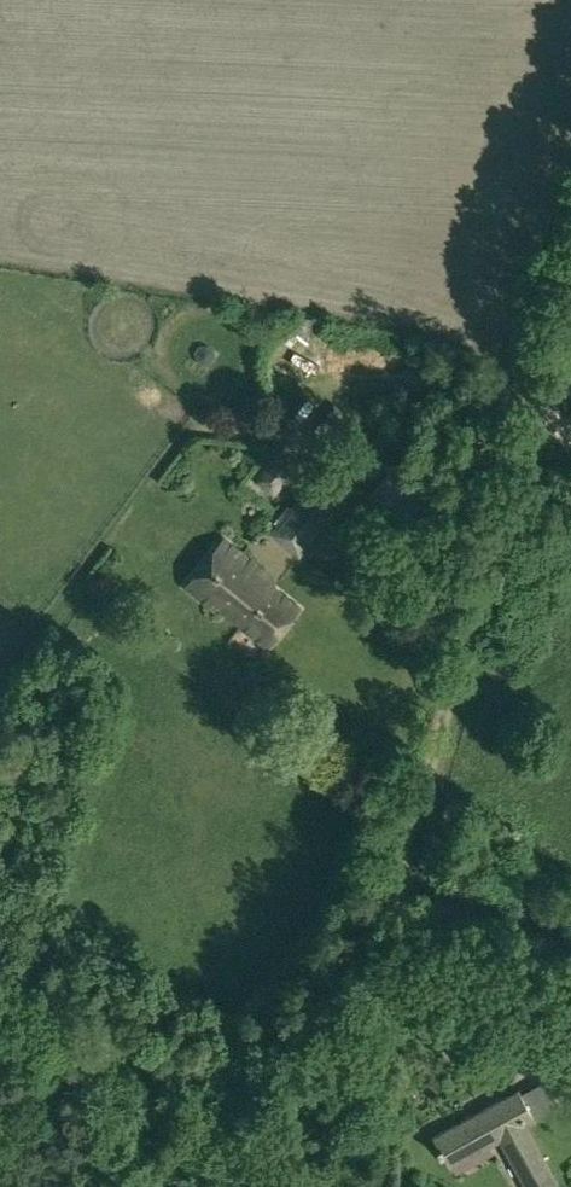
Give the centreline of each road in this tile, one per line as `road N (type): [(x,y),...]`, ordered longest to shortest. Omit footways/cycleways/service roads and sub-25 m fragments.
road 1 (track): [(399,443),(452,658),(452,691),(388,890)]
road 2 (track): [(176,1186),(243,1110),(382,914)]
road 3 (track): [(382,914),(424,907),(570,949)]
road 4 (track): [(570,436),(542,422),(535,392),(570,313)]

